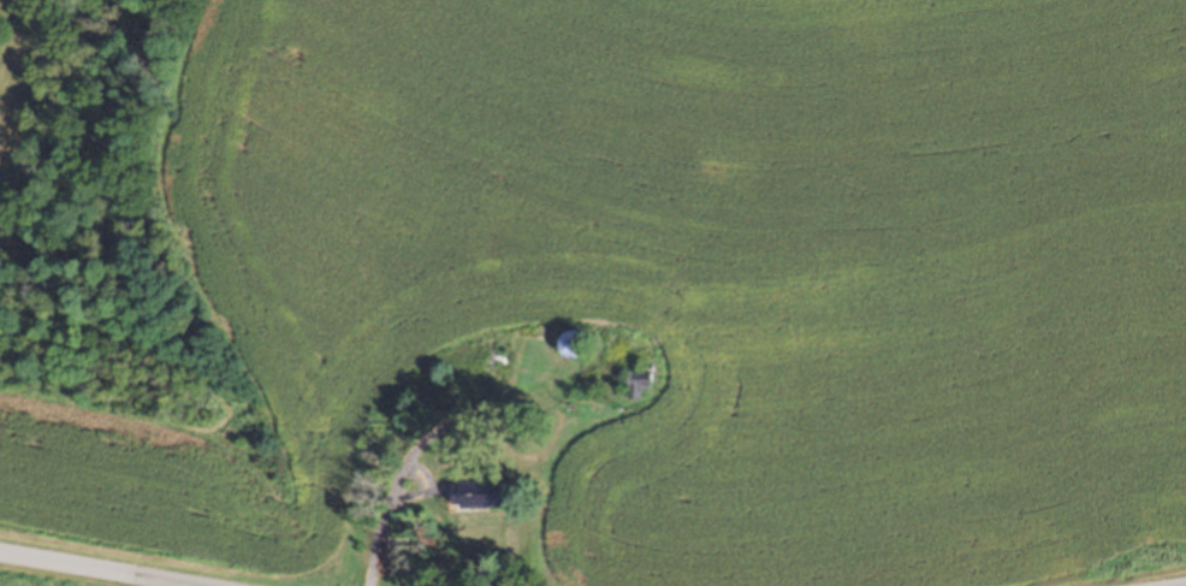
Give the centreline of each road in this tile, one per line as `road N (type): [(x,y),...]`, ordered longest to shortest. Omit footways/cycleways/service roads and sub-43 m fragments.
road 1 (residential): [(0,519),(404,585)]

